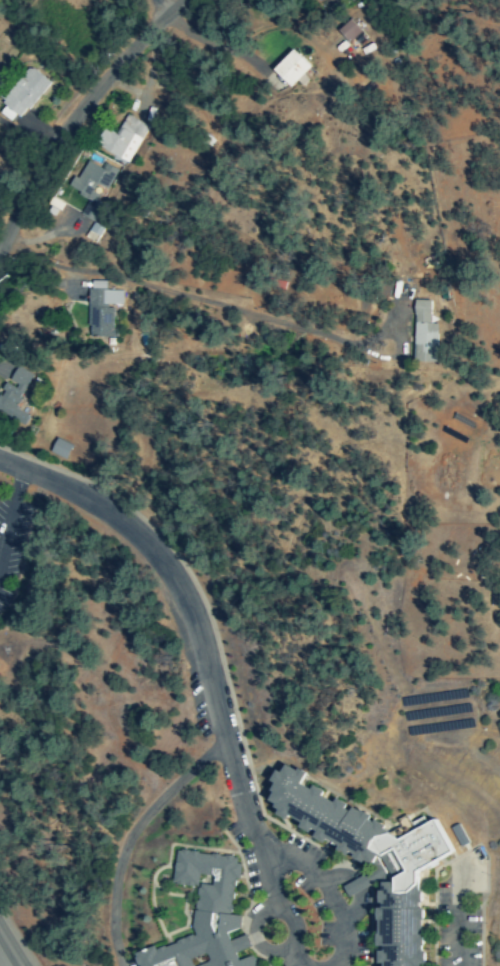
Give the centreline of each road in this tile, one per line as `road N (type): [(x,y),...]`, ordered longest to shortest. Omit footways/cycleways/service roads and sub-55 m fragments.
road 1 (residential): [(32,476),(130,530),(172,579),(190,614),(225,738)]
road 2 (residential): [(0,261),(71,129),(138,45),(188,0)]
road 3 (residential): [(225,738),(247,825),(260,845),(318,878),(343,931),(345,965)]
road 4 (residential): [(123,965),(115,932),(130,841),(225,738)]

